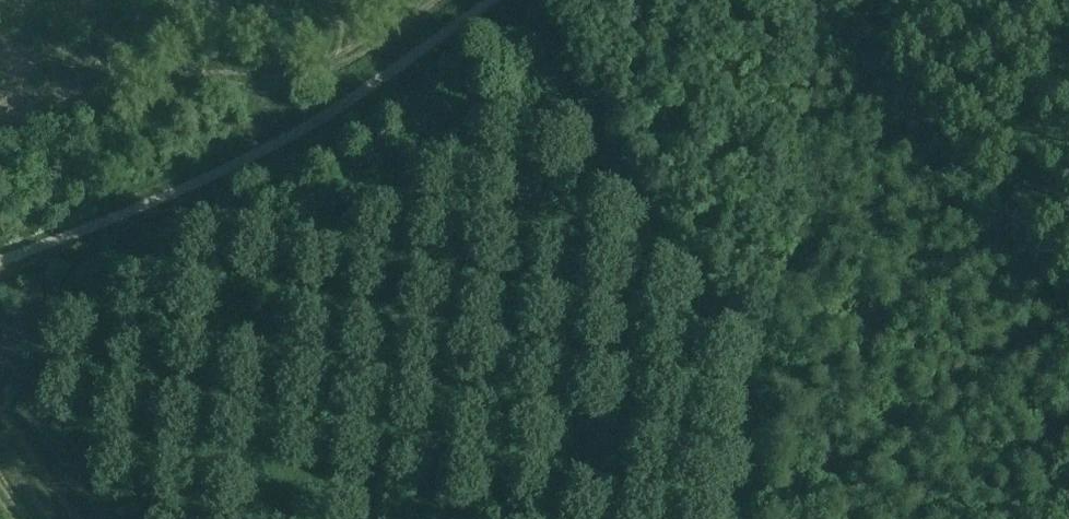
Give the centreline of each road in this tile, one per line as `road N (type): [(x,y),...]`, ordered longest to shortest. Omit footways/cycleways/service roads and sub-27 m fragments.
road 1 (track): [(81,518),(0,404)]

